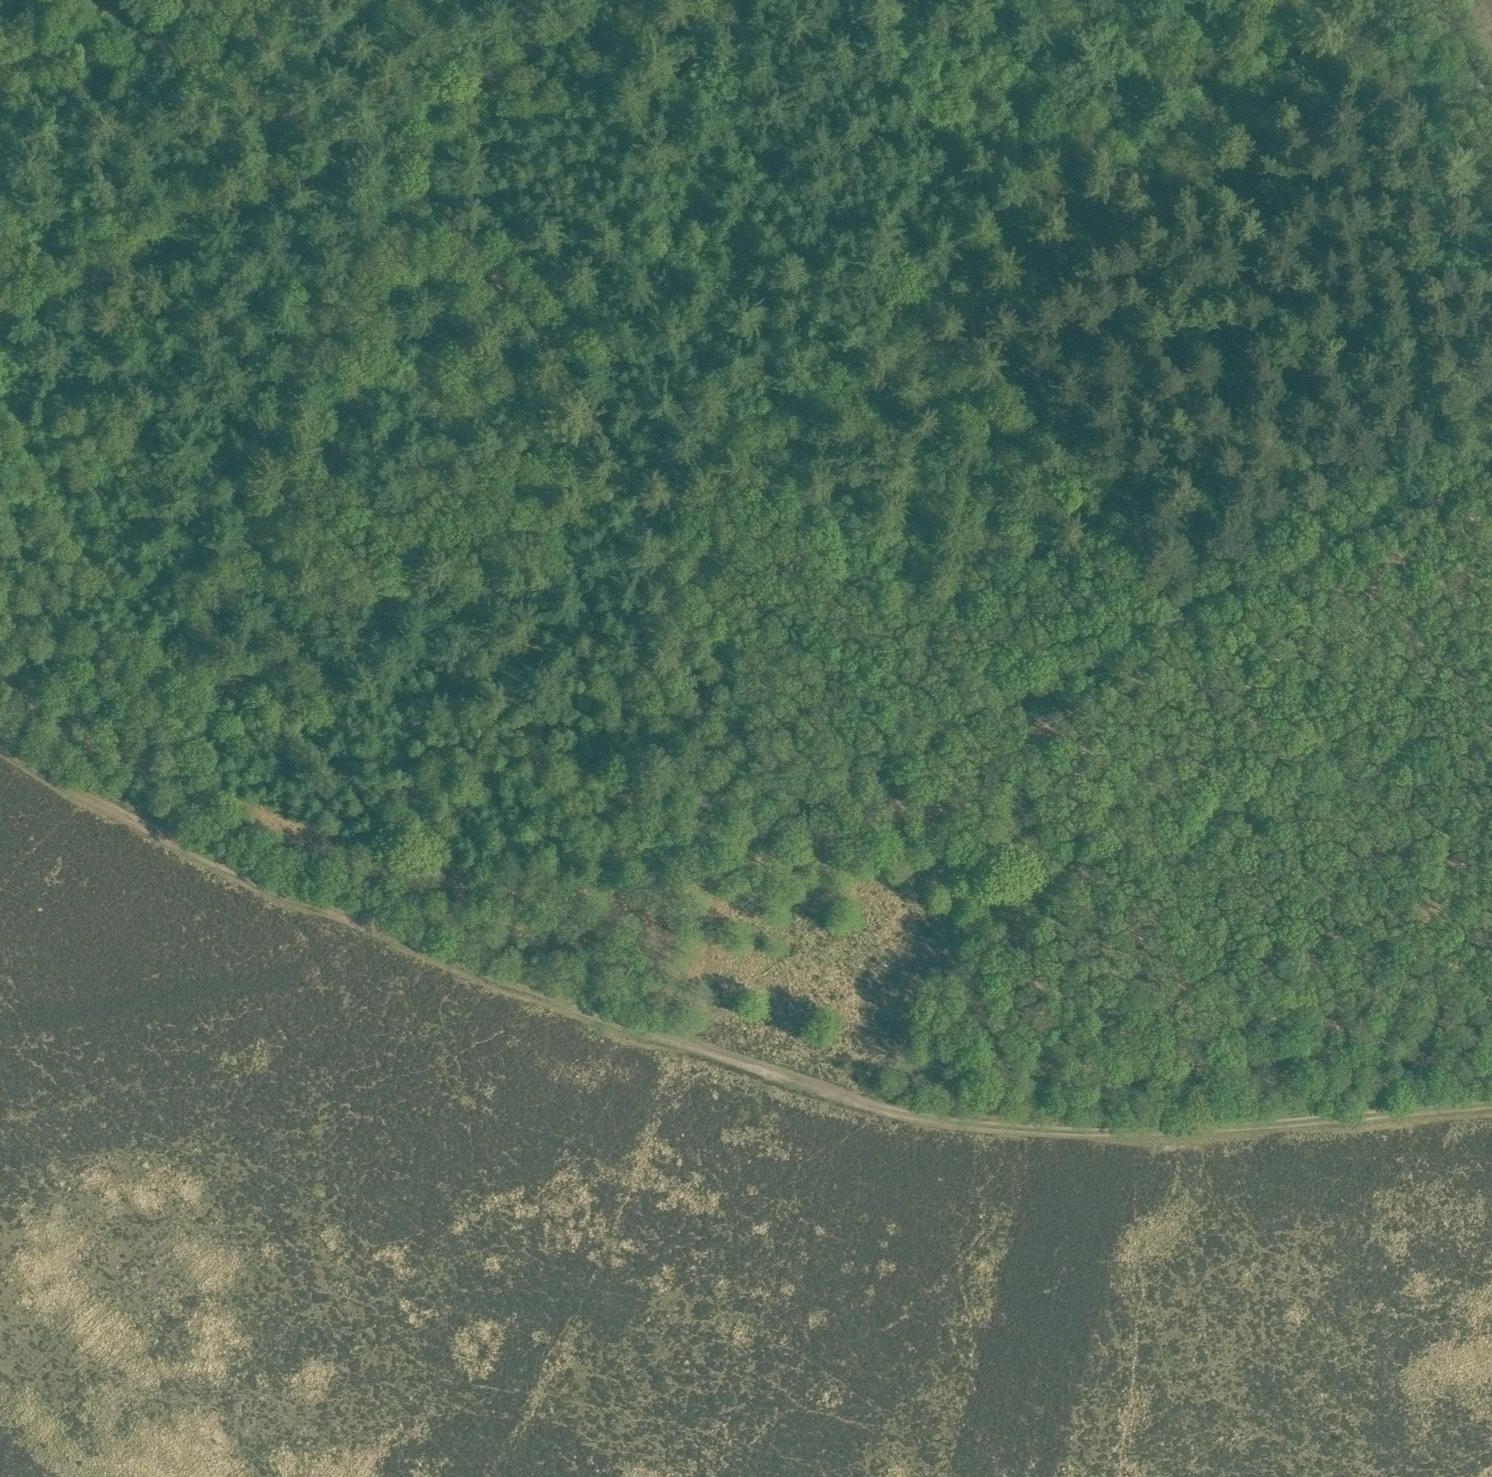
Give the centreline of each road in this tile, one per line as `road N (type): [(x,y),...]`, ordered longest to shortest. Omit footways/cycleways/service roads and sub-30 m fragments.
road 1 (track): [(1491,479),(715,855),(686,628),(618,470),(544,333),(486,257),(406,181),(363,152)]
road 2 (track): [(0,746),(226,870),(834,1098),(976,1127),(1129,1133),(1491,1108)]
road 3 (track): [(0,329),(437,120),(663,0)]

